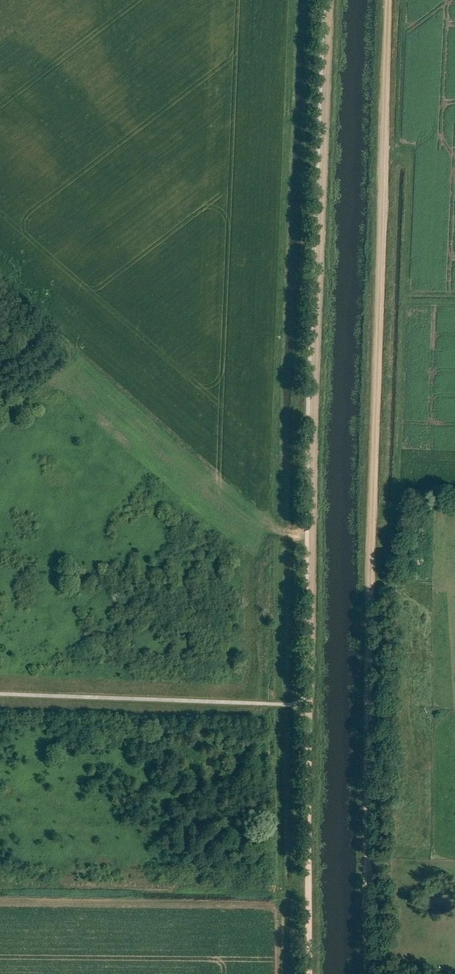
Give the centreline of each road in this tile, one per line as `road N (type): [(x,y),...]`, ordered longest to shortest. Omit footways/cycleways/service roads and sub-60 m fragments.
road 1 (track): [(369,973),(370,645),(389,0)]
road 2 (track): [(310,700),(328,0)]
road 3 (track): [(308,973),(310,700)]

